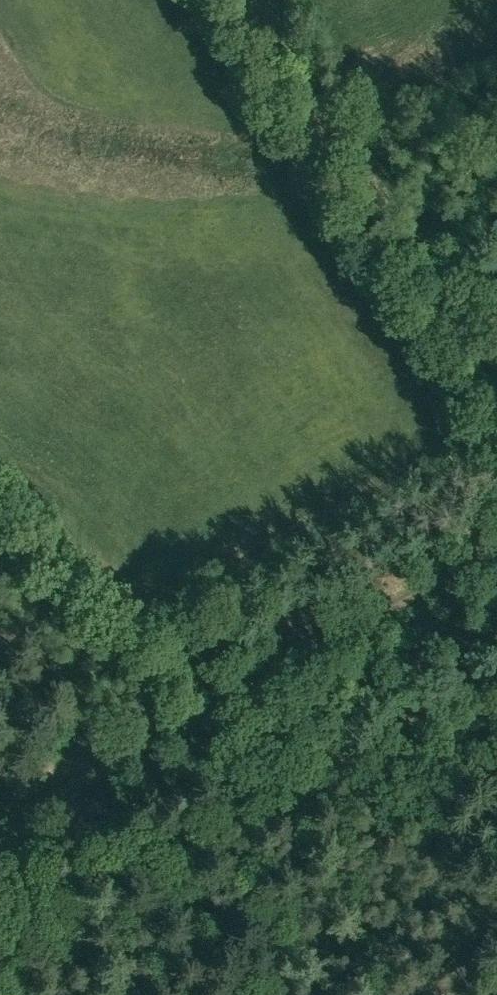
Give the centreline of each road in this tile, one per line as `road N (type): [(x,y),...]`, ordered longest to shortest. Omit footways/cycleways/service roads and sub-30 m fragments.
road 1 (track): [(0,808),(496,541)]
road 2 (track): [(232,0),(496,379)]

